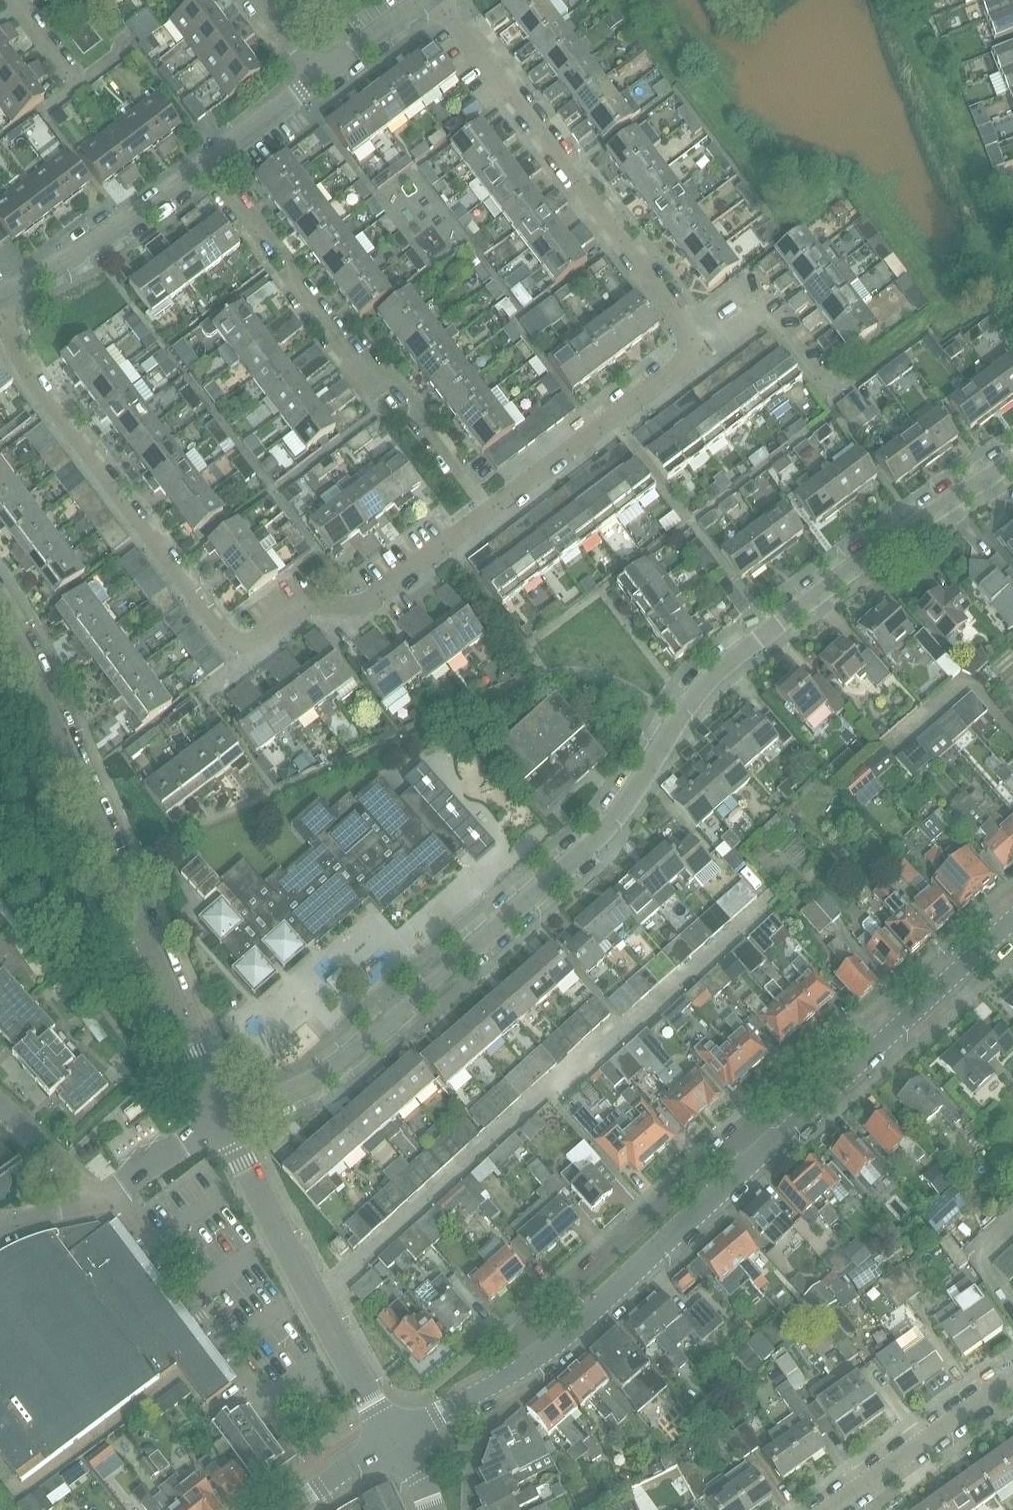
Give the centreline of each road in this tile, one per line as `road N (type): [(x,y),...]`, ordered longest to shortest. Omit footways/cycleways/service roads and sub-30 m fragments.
road 1 (residential): [(222,1123),(314,1087),(600,837),(686,704),(795,599),(1012,456)]
road 2 (residential): [(0,312),(32,376),(228,639),(250,645),(302,607),(361,607),(490,513)]
road 3 (residential): [(315,1302),(771,902)]
road 4 (unclassified): [(222,1123),(0,620)]
road 5 (residential): [(490,513),(206,165)]
road 6 (residential): [(699,352),(433,0)]
road 7 (residential): [(524,1369),(534,1326),(550,1307),(734,1132),(751,1128),(776,1137)]
road 8 (residential): [(524,1369),(776,1137)]
road 9 (residential): [(776,1137),(1012,918)]
road 10 (residential): [(490,513),(699,352)]
road 11 (residential): [(111,1193),(268,1402)]
road 12 (residential): [(0,297),(206,165)]
road 13 (residential): [(831,1509),(1012,1375)]
road 14 (unclassified): [(315,1302),(222,1123)]
road 15 (residential): [(699,352),(755,305),(780,314),(837,396)]
road 16 (unclassified): [(395,1436),(315,1302)]
road 17 (residential): [(395,1436),(524,1369)]
road 18 (residential): [(206,165),(318,78)]
road 19 (residential): [(96,1202),(74,1172),(0,1107)]
road 20 (residential): [(284,1509),(395,1436)]
road 21 (residential): [(318,78),(425,0)]
road 22 (residential): [(111,1193),(222,1123)]

